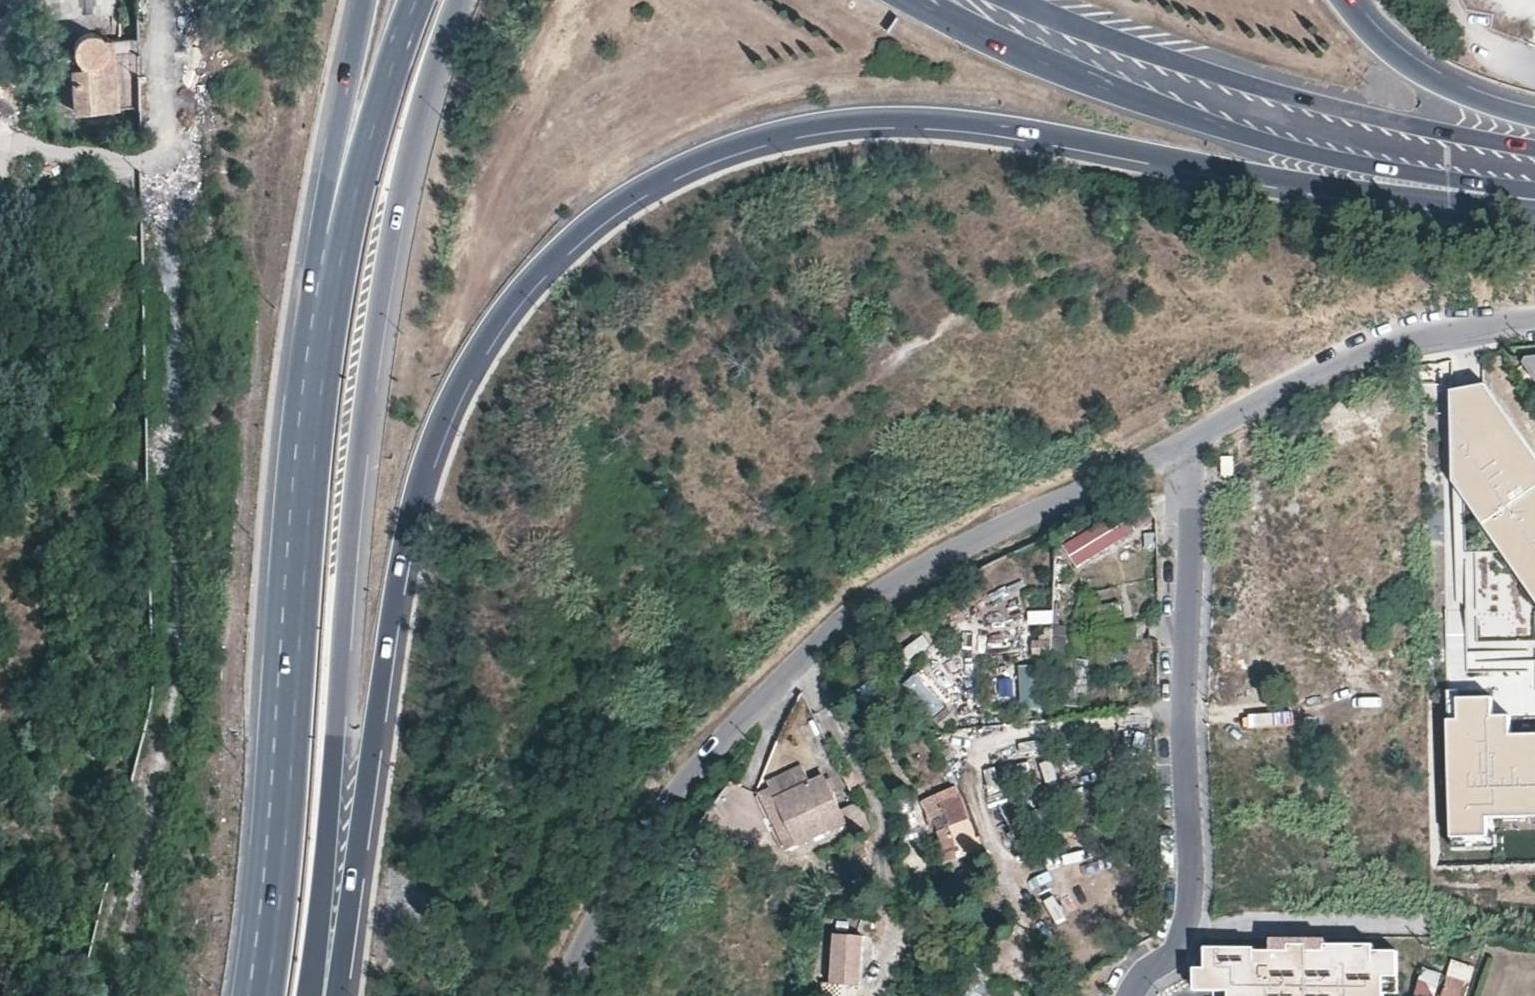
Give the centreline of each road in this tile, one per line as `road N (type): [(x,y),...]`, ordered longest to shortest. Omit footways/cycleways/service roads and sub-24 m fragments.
road 1 (trunk): [(332,938),(343,917),(404,539),(441,426),(478,346),(530,276),(592,220),(667,169),(812,125),(965,121),(1279,176),(1534,206)]
road 2 (residential): [(114,995),(182,675),(162,0)]
road 3 (trunk): [(332,938),(324,916),(346,592),(374,330),(399,186),(465,0)]
road 4 (residential): [(1185,443),(903,573),(867,598),(667,811),(602,909),(559,995)]
road 5 (trunk): [(326,242),(250,995)]
road 6 (primary): [(910,0),(1225,132),(1343,162),(1534,190)]
road 7 (residential): [(1131,995),(1190,915),(1185,443)]
road 8 (primary): [(1534,146),(1239,82),(1019,0)]
road 9 (residential): [(1534,320),(1344,357),(1185,443)]
road 10 (track): [(882,976),(884,836),(869,785),(823,708)]
road 11 (trunk): [(422,0),(346,223),(326,242)]
road 12 (trunk): [(367,0),(321,217),(326,242)]
road 13 (trunk): [(1534,116),(1441,86),(1369,31),(1347,0)]

